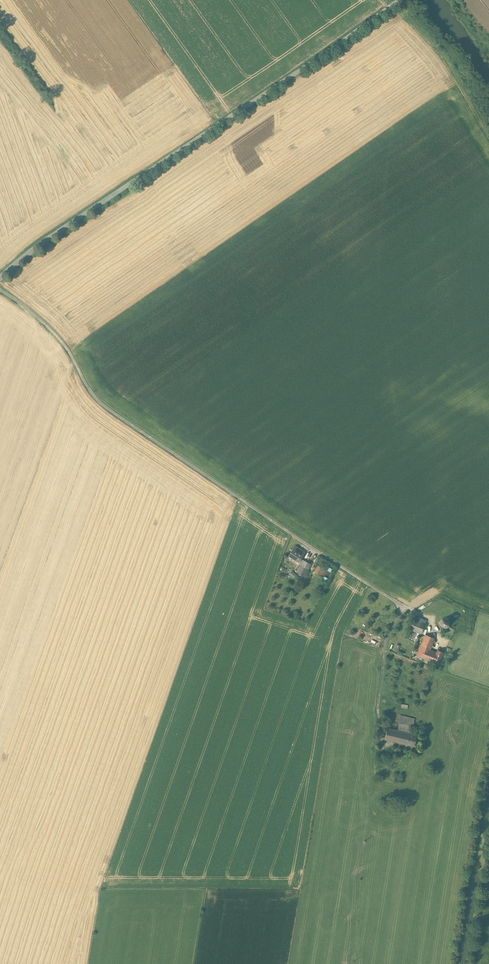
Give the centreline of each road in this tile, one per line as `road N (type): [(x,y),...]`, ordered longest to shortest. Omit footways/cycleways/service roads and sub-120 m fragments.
road 1 (unclassified): [(399,0),(0,278)]

